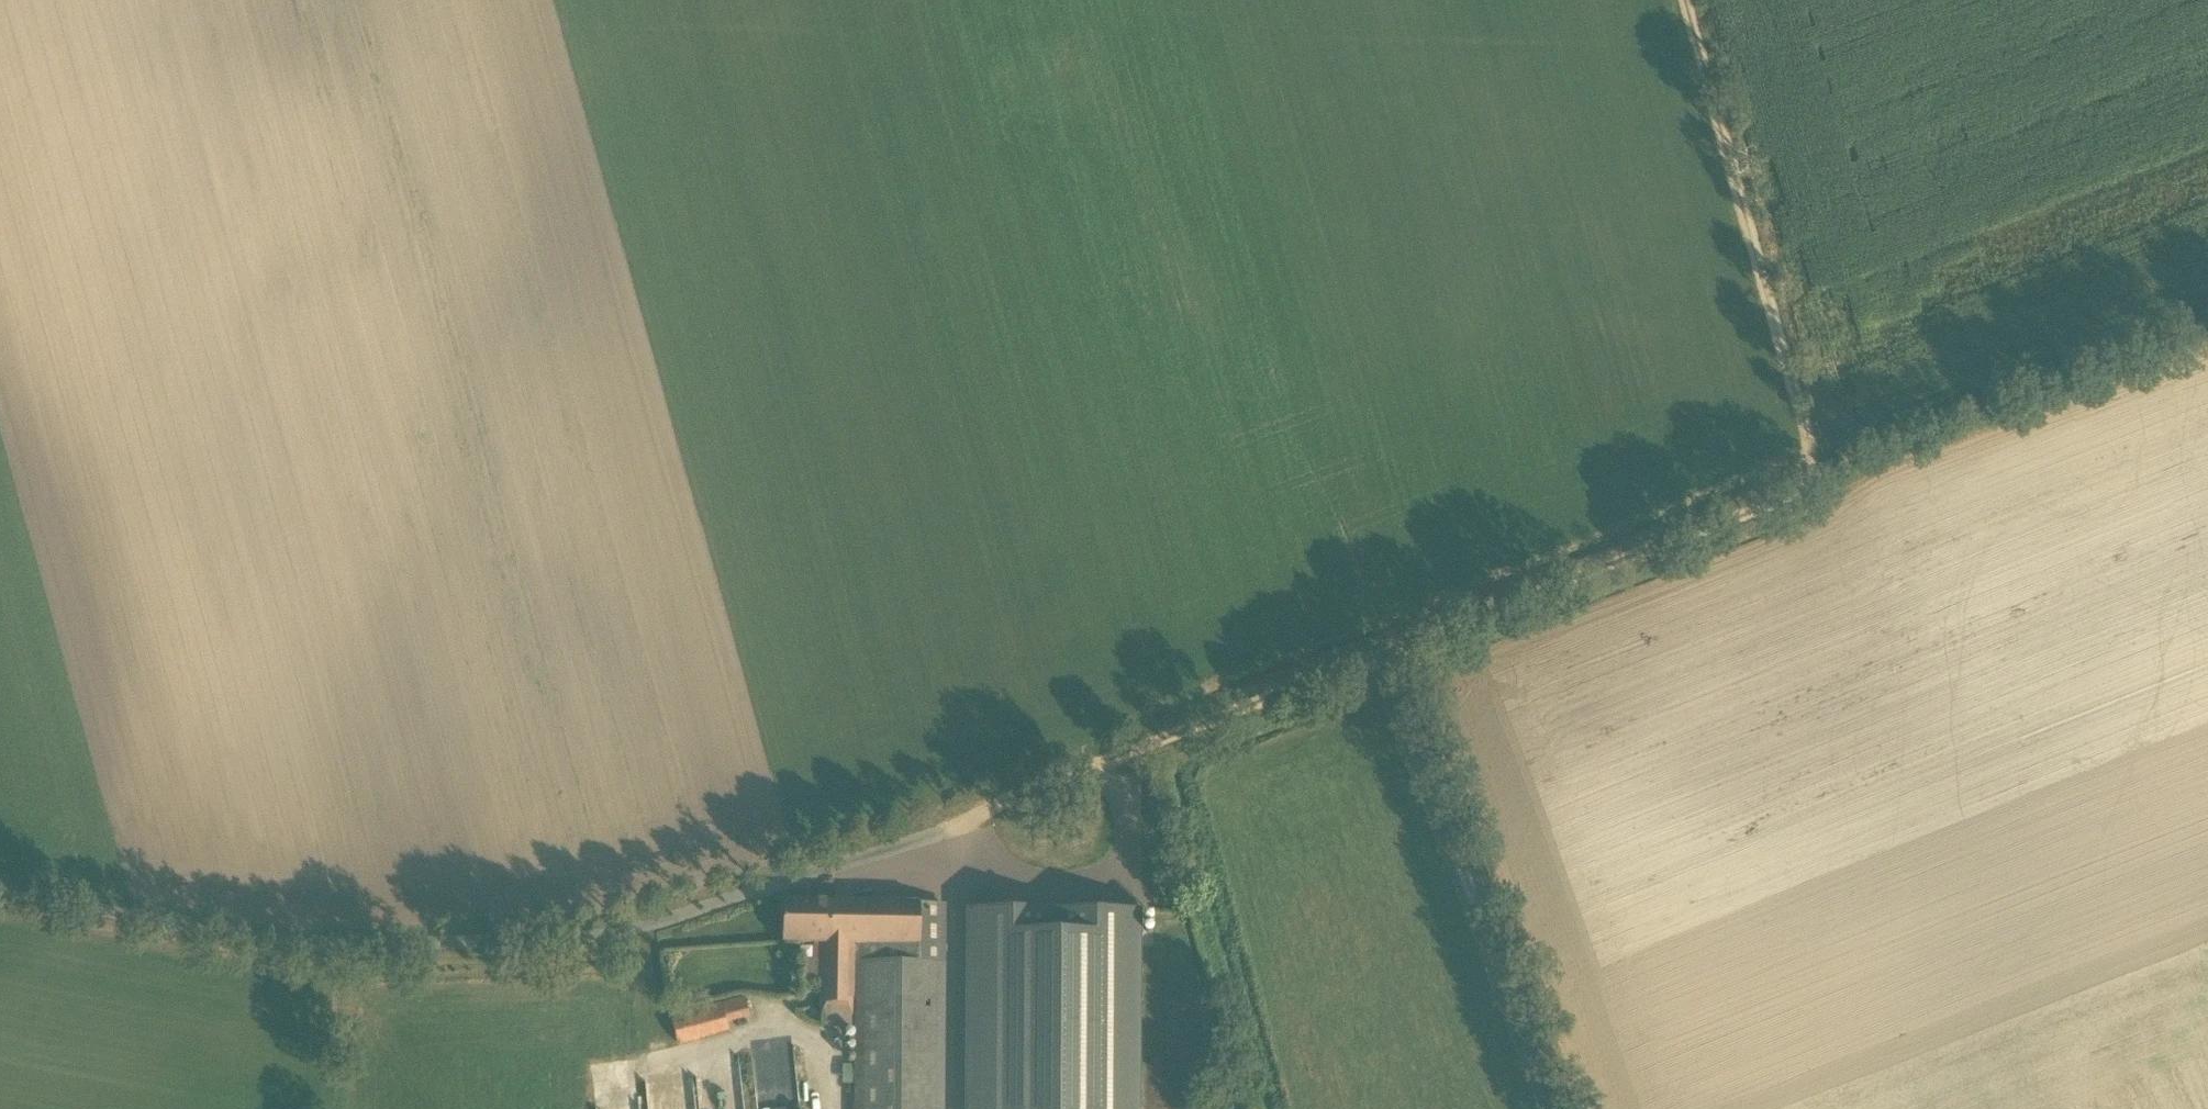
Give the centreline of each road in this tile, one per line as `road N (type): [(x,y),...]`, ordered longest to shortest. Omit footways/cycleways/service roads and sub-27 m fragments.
road 1 (unclassified): [(0,879),(206,918),(396,936),(608,932),(691,916),(1781,500),(1814,459)]
road 2 (track): [(1557,1108),(1382,656)]
road 3 (track): [(1814,459),(1688,0)]

